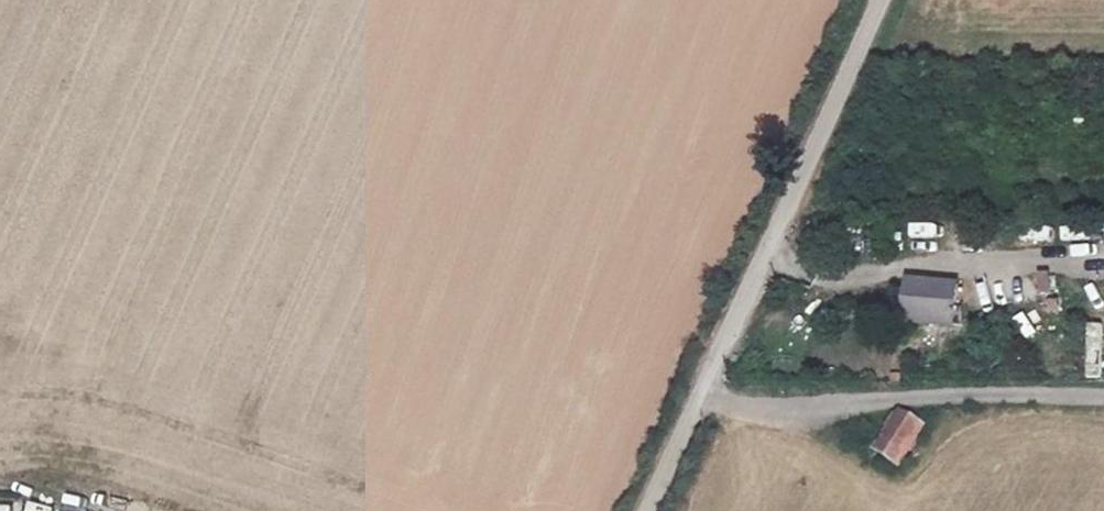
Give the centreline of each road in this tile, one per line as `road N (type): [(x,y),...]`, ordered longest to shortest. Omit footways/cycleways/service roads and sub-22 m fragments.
road 1 (unclassified): [(649,510),(878,0)]

